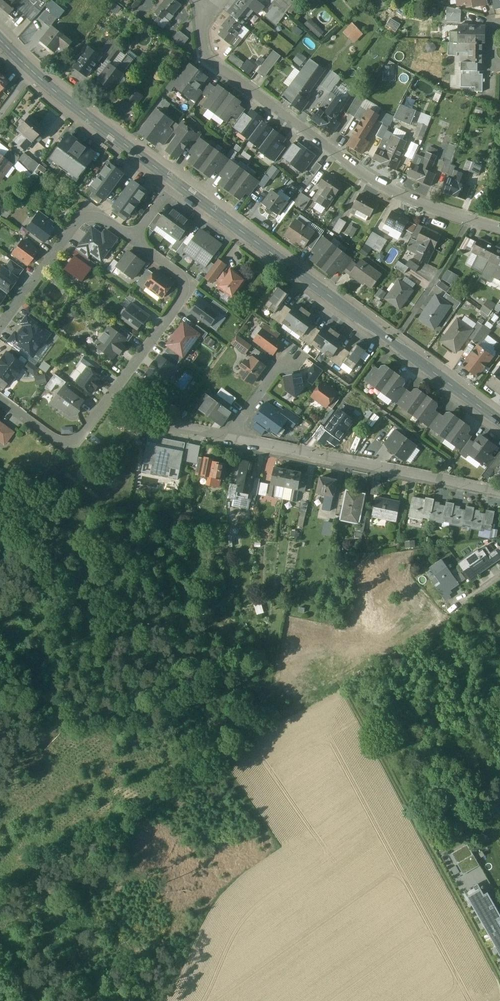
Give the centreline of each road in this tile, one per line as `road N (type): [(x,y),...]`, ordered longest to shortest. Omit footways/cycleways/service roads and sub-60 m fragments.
road 1 (tertiary): [(499,420),(172,183)]
road 2 (residential): [(499,229),(433,209),(365,176),(207,57),(200,30),(211,9)]
road 3 (residential): [(133,239),(184,281),(184,295),(81,437),(57,441),(0,401)]
road 4 (residential): [(499,492),(234,440)]
road 5 (tertiary): [(172,183),(29,69)]
road 6 (residential): [(0,327),(78,222),(101,216)]

